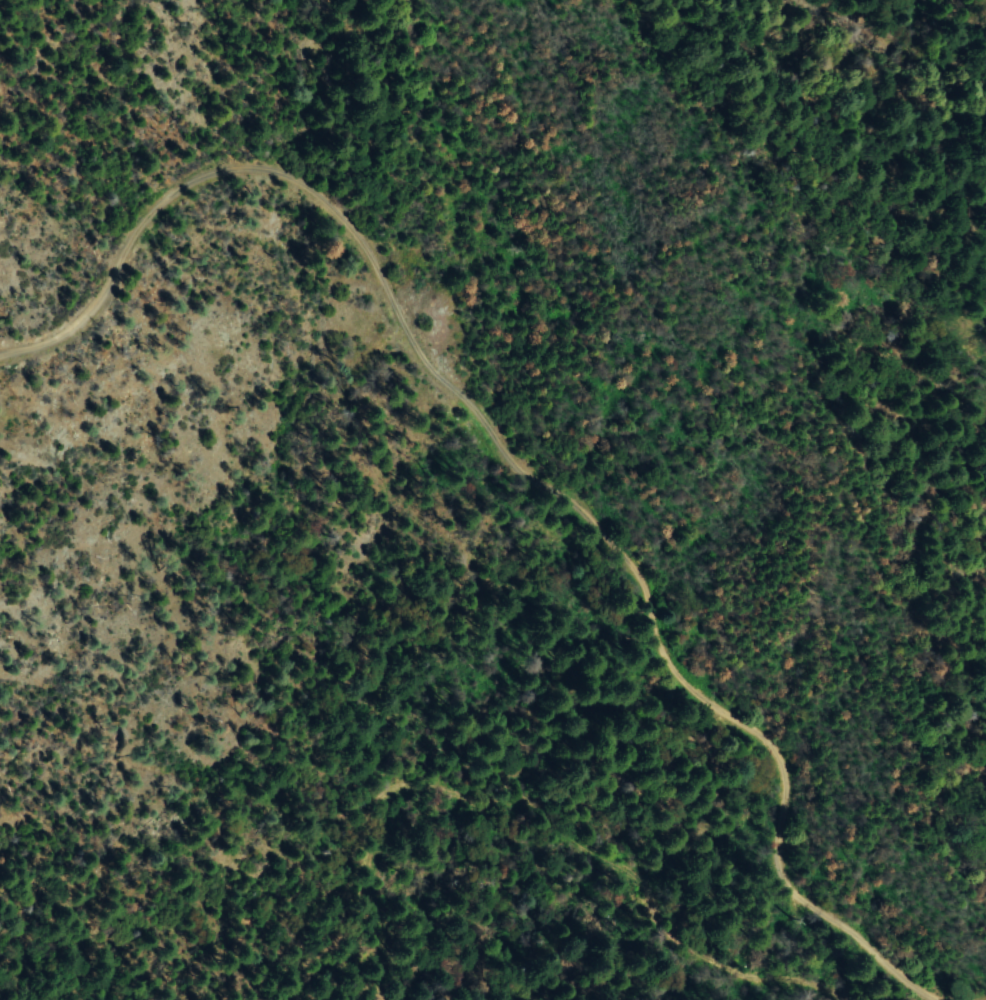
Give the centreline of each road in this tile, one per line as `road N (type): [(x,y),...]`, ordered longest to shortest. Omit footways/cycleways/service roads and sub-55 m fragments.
road 1 (residential): [(0,361),(89,307),(159,210),(247,190),(302,225),(373,299),(466,481),(559,533),(641,613),(668,698),(739,773),(788,903),(910,999)]

